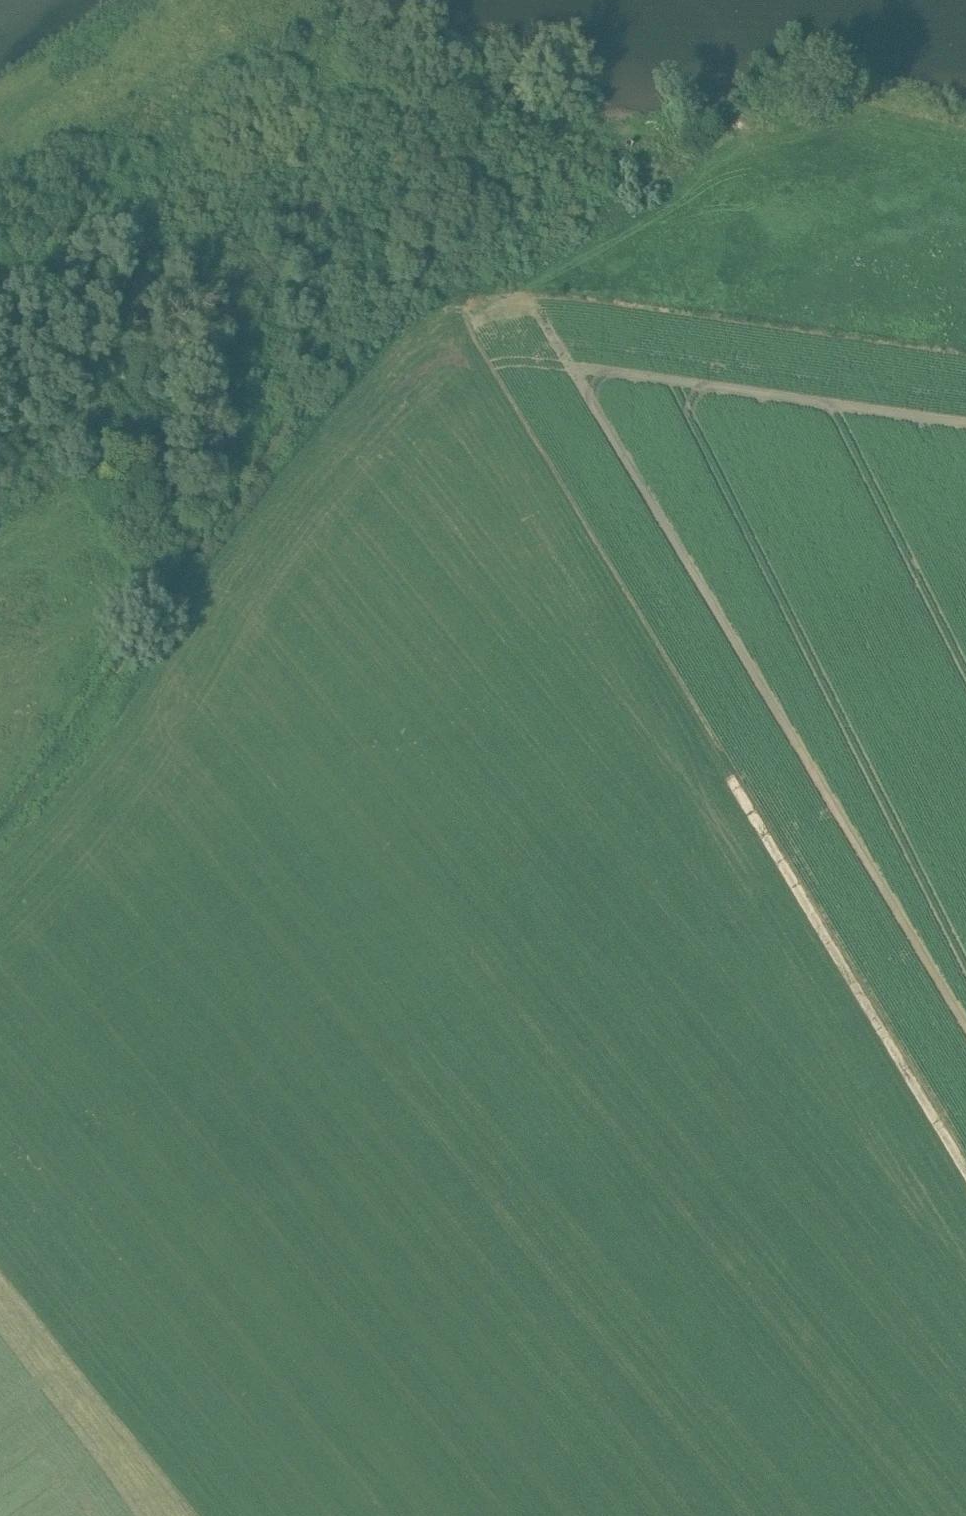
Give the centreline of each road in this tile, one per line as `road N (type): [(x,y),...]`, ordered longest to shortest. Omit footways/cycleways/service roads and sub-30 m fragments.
road 1 (track): [(965,1170),(730,776)]

